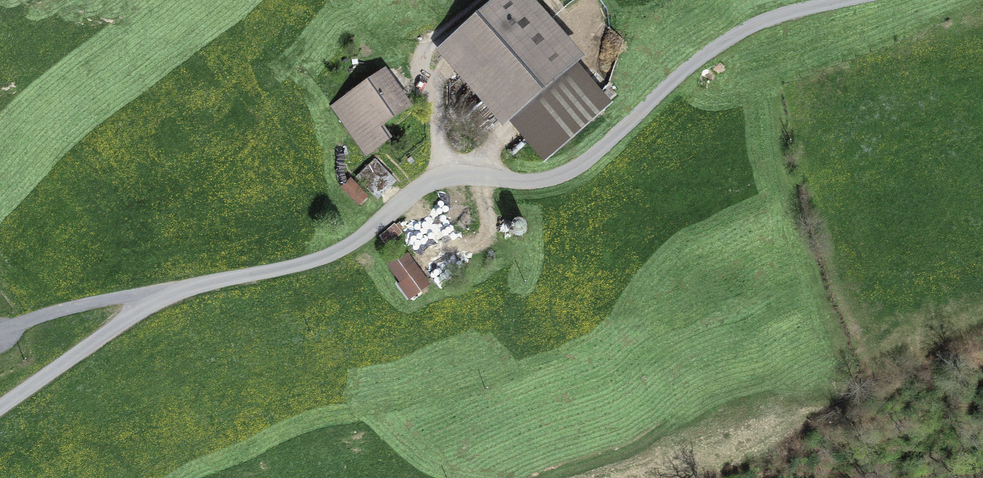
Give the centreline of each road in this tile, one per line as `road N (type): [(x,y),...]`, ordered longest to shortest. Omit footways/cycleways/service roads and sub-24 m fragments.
road 1 (unclassified): [(845,0),(764,19),(721,41),(581,164),(530,180),(462,174),(421,183),(332,254),(166,292),(0,408)]
road 2 (track): [(543,477),(637,445),(687,417)]

